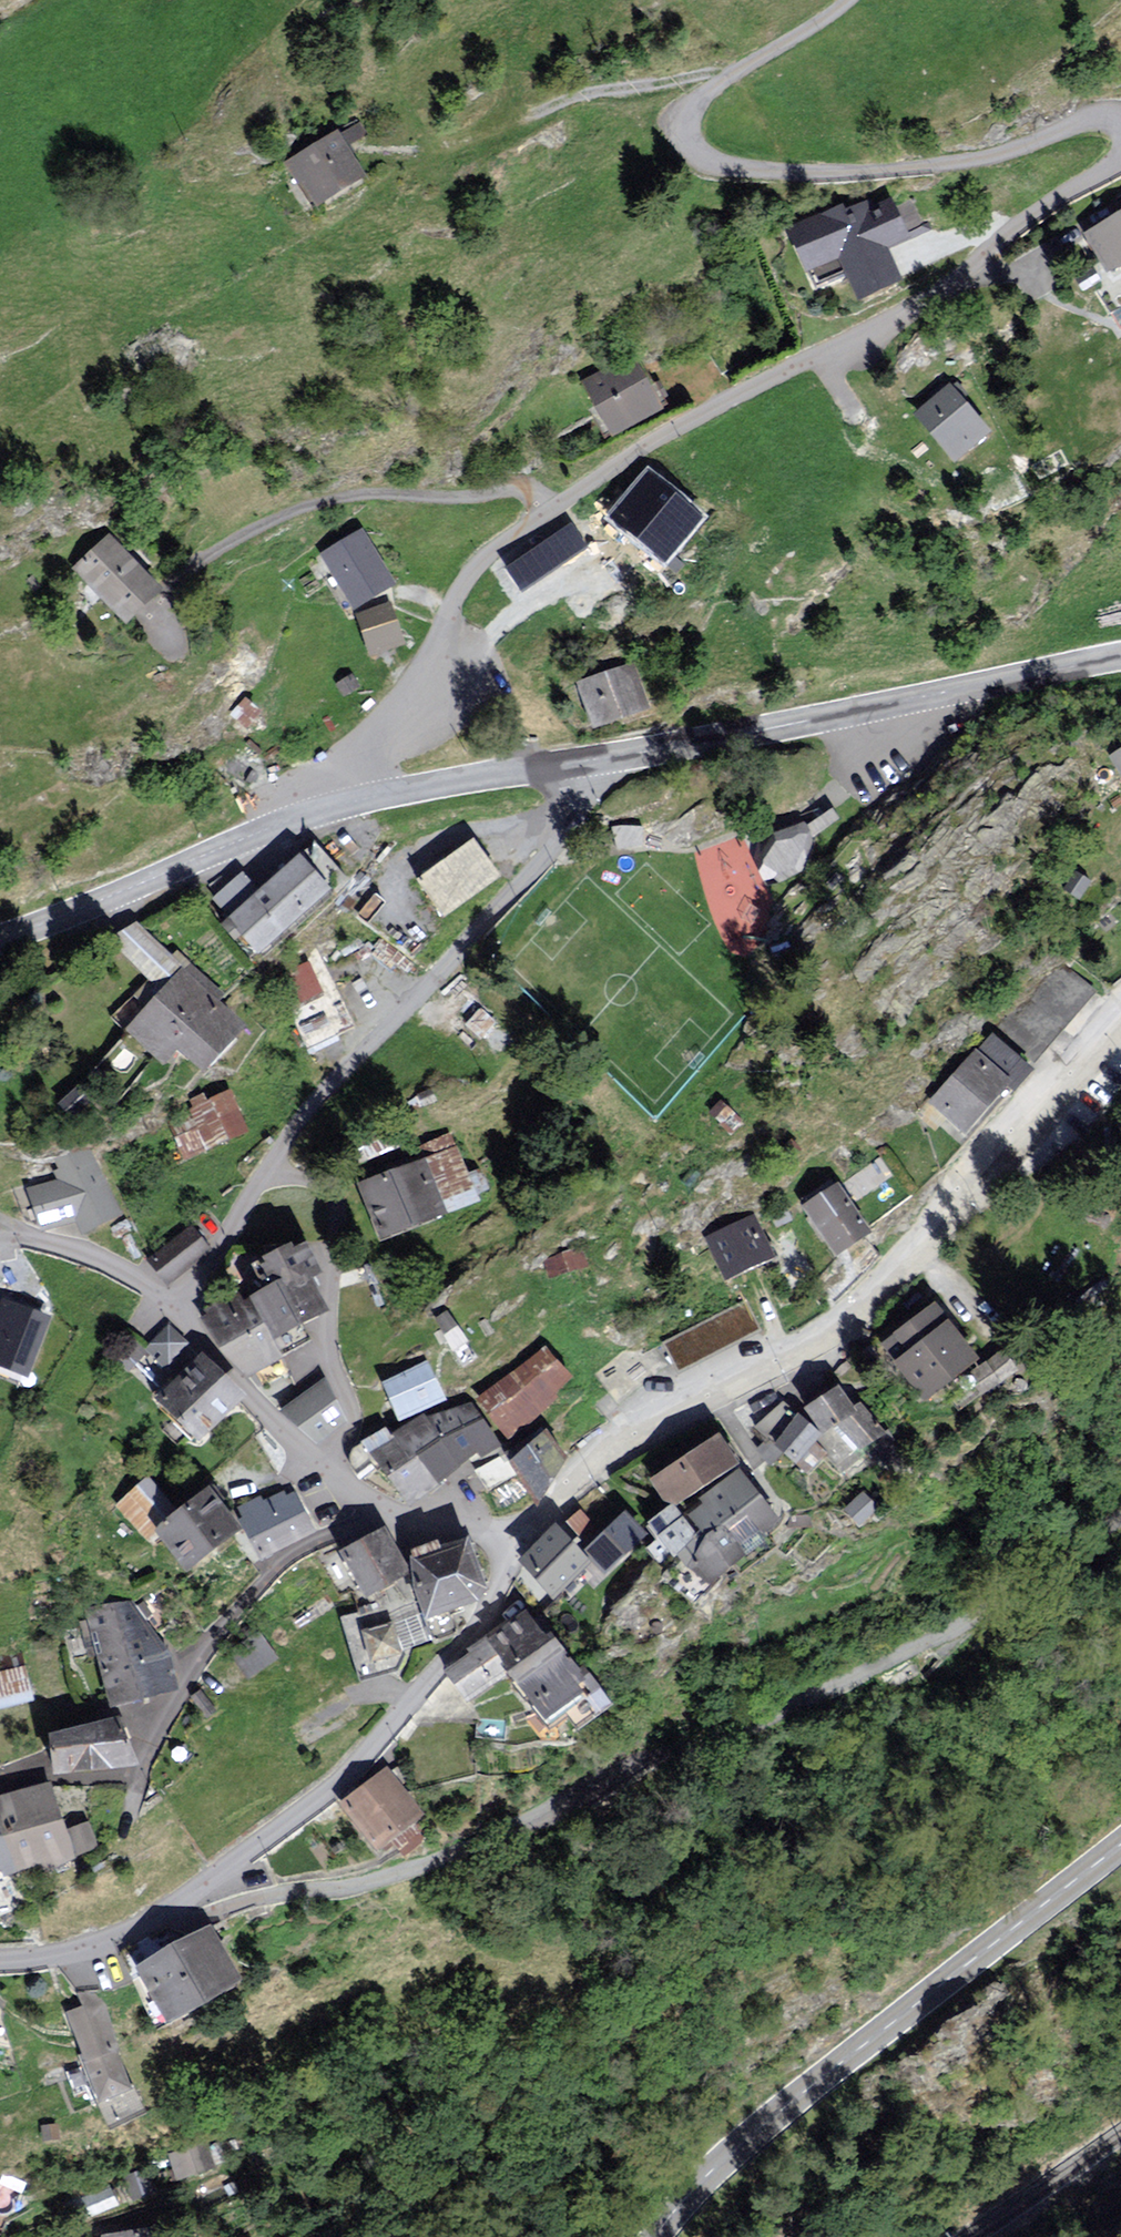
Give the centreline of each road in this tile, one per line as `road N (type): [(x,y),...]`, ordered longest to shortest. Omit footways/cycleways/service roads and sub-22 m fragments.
road 1 (unclassified): [(1120,159),(1015,225),(926,300),(645,447),(502,541),(469,576),(420,677),(363,750),(352,804)]
road 2 (track): [(215,1887),(362,1886),(583,1786),(943,1642),(1120,1528)]
road 3 (residential): [(1120,1027),(848,1315),(630,1438),(573,1482),(524,1539)]
road 4 (residential): [(524,1539),(475,1631),(381,1738),(215,1887),(72,1952),(0,1961)]
road 5 (residential): [(183,1303),(278,1130),(527,867),(552,822),(570,763)]
road 6 (unclassified): [(849,0),(707,92),(688,121),(696,150),(735,169),(911,169),(1020,148),(1092,120),(1120,127)]
road 7 (tertiary): [(654,2236),(706,2175),(785,2106),(1120,1844)]
road 8 (unclassified): [(1120,655),(570,763)]
road 9 (residential): [(389,1516),(283,1562),(192,1672),(143,1774),(0,1783)]
road 10 (track): [(554,505),(520,492),(338,503),(269,523),(164,601)]
road 11 (unclassified): [(352,804),(227,844),(0,939)]
road 12 (track): [(729,77),(560,100),(465,144),(366,150)]
road 13 (residential): [(389,1516),(270,1417),(191,1325),(183,1303)]
road 14 (unclassified): [(570,763),(458,777),(352,804)]
road 15 (residential): [(183,1303),(104,1257),(0,1239)]
road 16 (residential): [(524,1539),(475,1518),(389,1516)]

